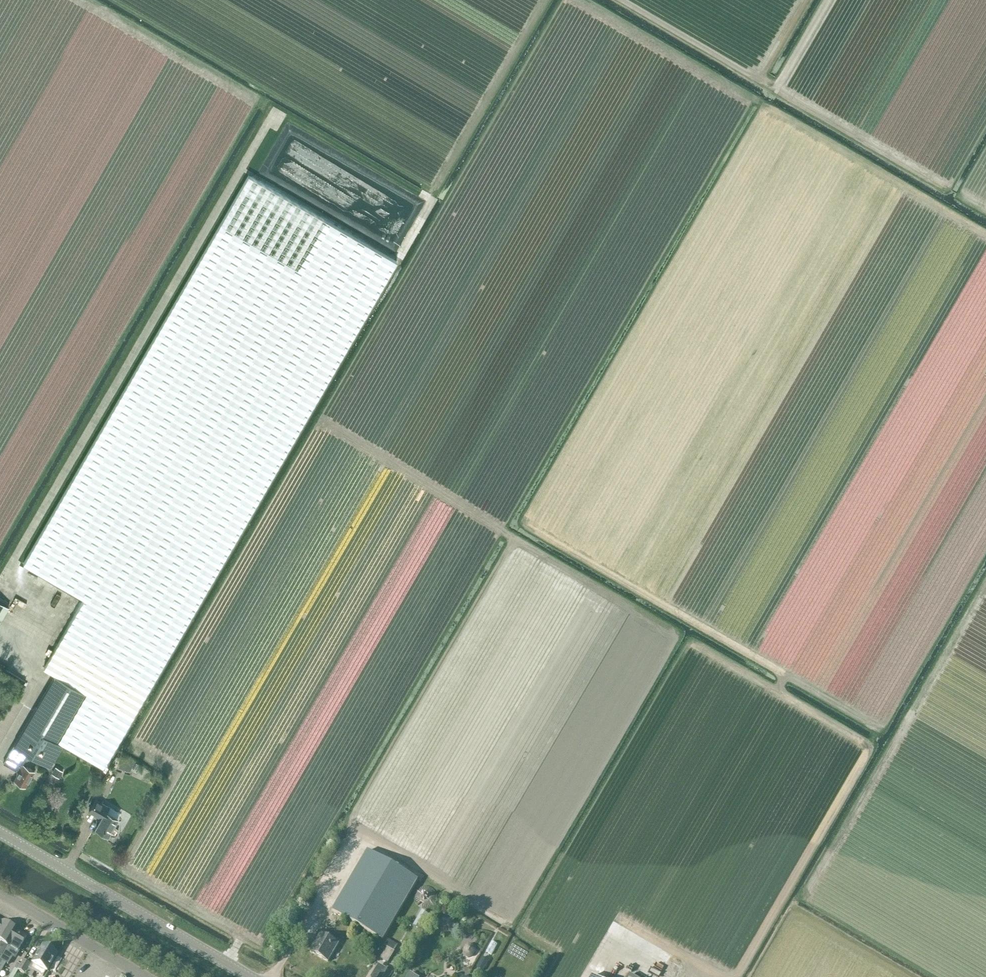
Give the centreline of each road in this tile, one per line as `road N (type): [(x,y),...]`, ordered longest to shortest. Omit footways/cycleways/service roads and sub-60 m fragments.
road 1 (tertiary): [(249,976),(0,832)]
road 2 (unclassified): [(141,976),(0,895)]

